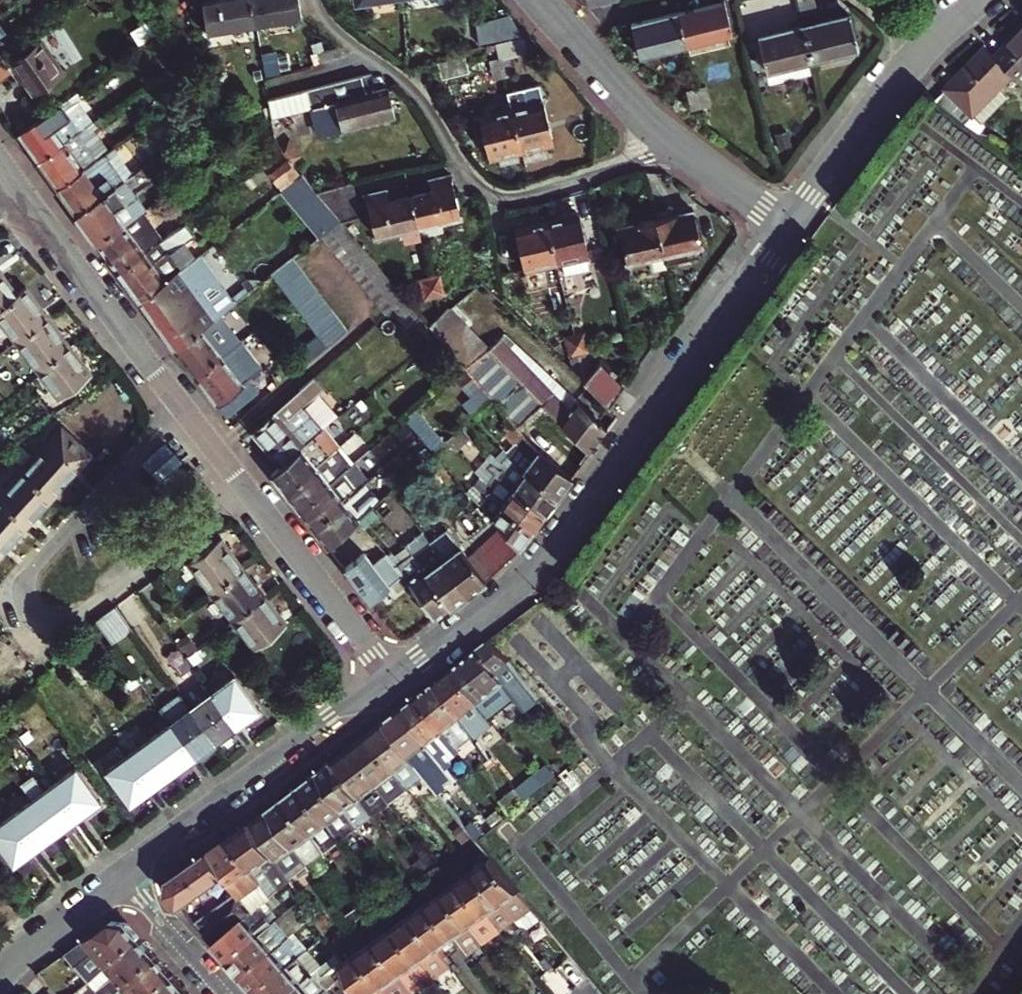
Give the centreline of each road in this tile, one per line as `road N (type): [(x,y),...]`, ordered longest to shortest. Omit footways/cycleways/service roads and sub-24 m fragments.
road 1 (residential): [(392,678),(20,188)]
road 2 (tertiary): [(787,226),(540,560),(392,678)]
road 3 (residential): [(674,144),(568,183),(503,196),(467,170),(419,91),(336,27),(322,0)]
road 4 (tertiary): [(392,678),(121,873)]
road 5 (tertiary): [(921,55),(787,226)]
road 6 (tertiary): [(674,144),(558,24)]
road 7 (residential): [(121,873),(230,993)]
road 8 (tertiary): [(121,873),(0,973)]
road 9 (tertiary): [(787,226),(674,144)]

